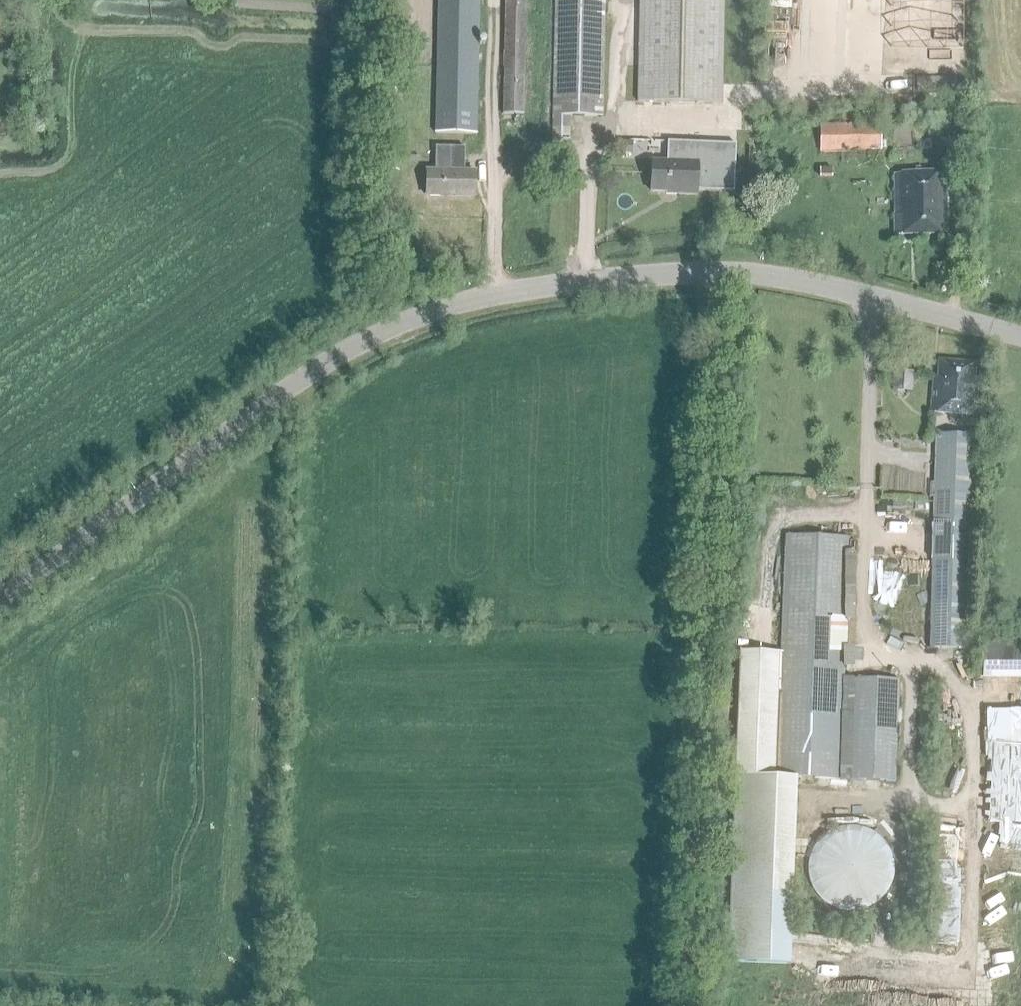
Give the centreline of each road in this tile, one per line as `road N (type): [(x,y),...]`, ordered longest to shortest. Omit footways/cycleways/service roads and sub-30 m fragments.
road 1 (tertiary): [(709,273),(538,288),(457,303),(382,331),(310,372),(0,599)]
road 2 (unclassified): [(681,1005),(709,273)]
road 3 (tertiary): [(1020,334),(836,288),(709,273)]

